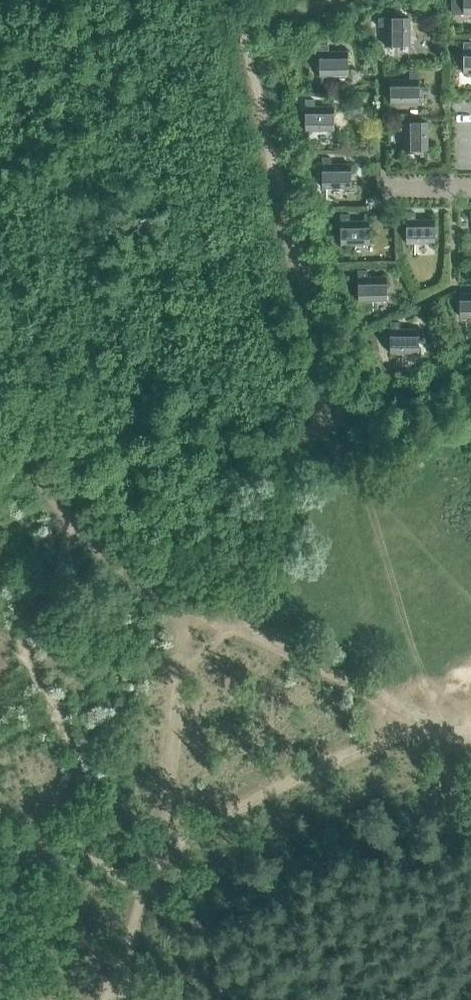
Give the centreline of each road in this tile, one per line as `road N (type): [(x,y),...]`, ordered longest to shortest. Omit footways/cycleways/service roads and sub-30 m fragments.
road 1 (track): [(113,999),(127,976),(163,838),(304,760),(402,726)]
road 2 (track): [(470,739),(402,726),(237,630)]

